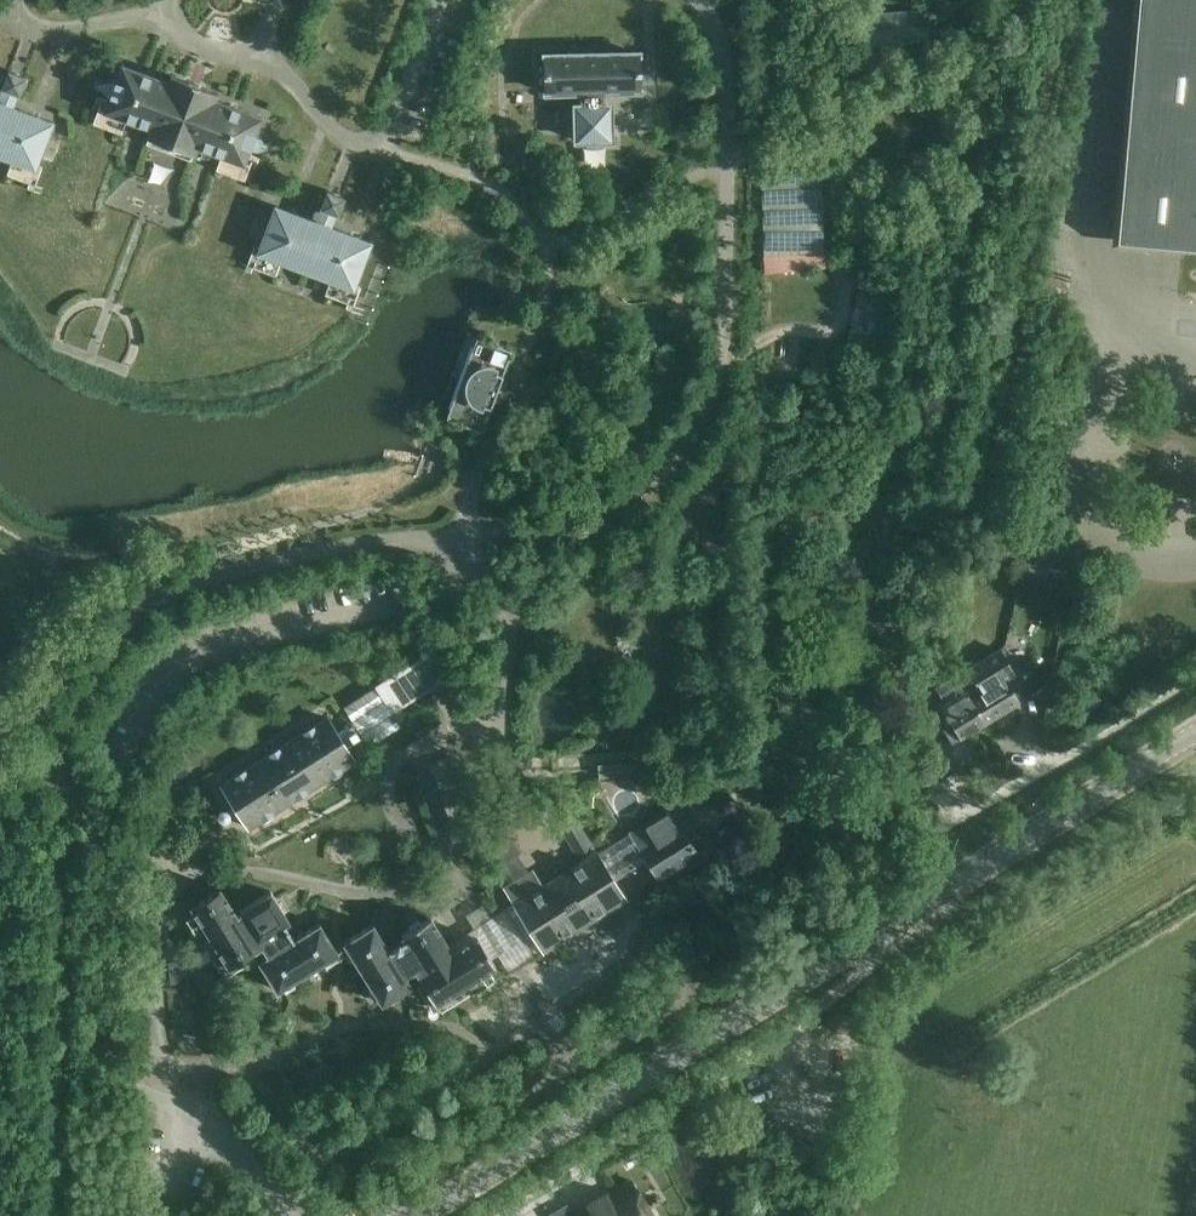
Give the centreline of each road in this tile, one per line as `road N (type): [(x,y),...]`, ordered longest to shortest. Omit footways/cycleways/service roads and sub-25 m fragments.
road 1 (secondary): [(421,1215),(919,895)]
road 2 (residential): [(507,1215),(815,1006),(919,895)]
road 3 (secondary): [(919,895),(1195,735)]

